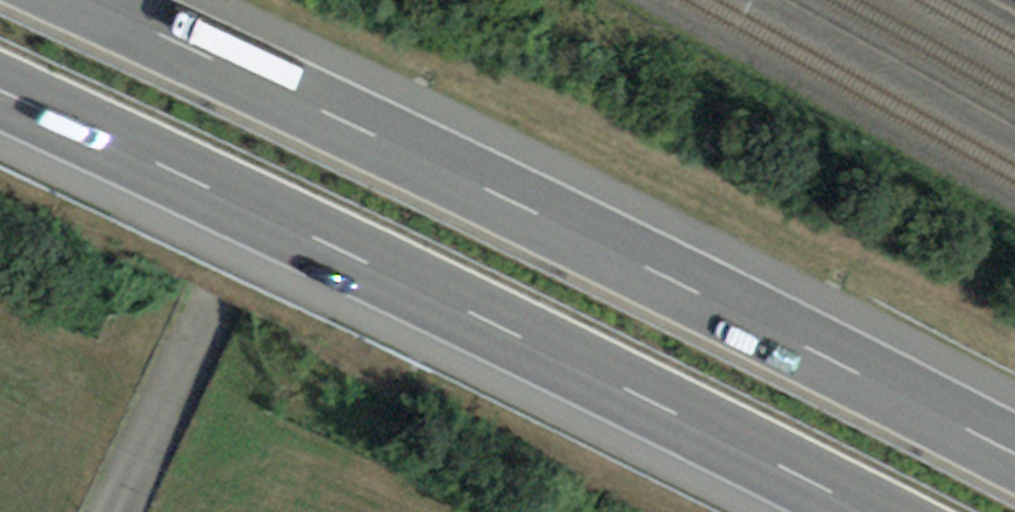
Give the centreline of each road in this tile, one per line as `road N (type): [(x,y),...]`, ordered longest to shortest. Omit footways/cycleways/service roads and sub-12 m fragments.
road 1 (motorway): [(1014,458),(521,206),(86,0)]
road 2 (motorway): [(0,95),(405,284),(863,511)]
road 3 (unclassified): [(115,511),(359,0)]

